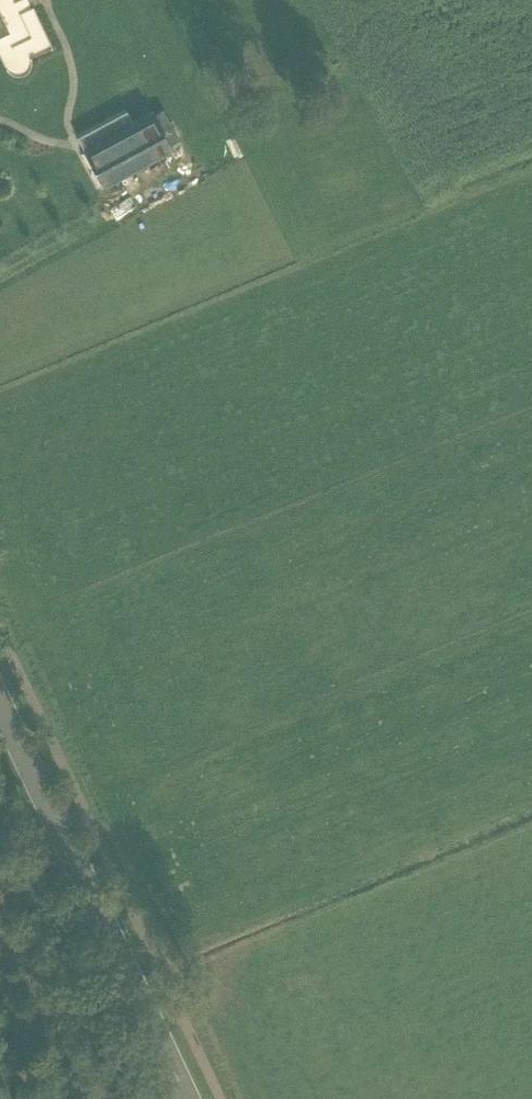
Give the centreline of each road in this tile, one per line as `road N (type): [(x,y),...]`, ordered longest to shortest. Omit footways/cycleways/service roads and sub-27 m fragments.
road 1 (secondary): [(176,1098),(0,732)]

